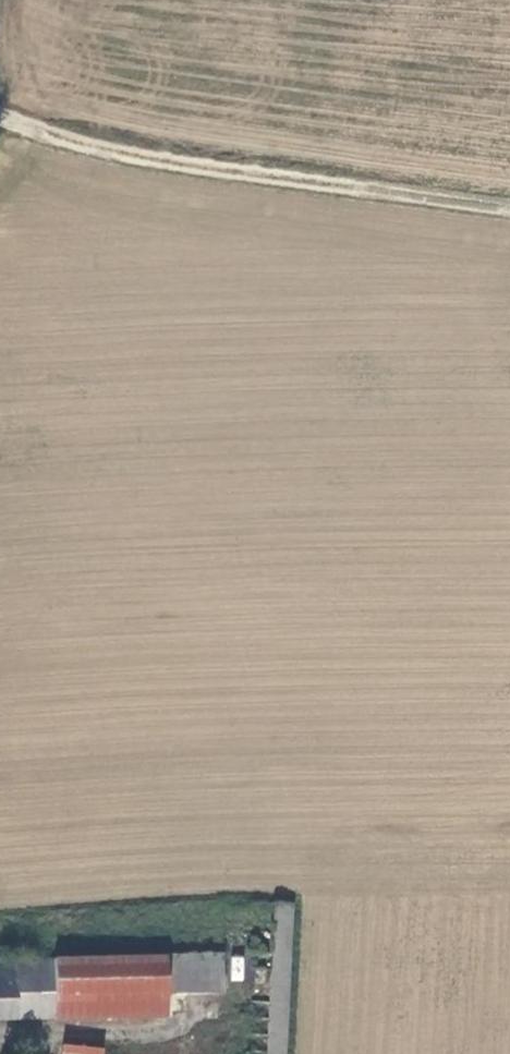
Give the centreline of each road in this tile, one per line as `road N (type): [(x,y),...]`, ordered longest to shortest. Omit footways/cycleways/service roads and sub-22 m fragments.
road 1 (track): [(0,116),(114,155),(509,208)]

